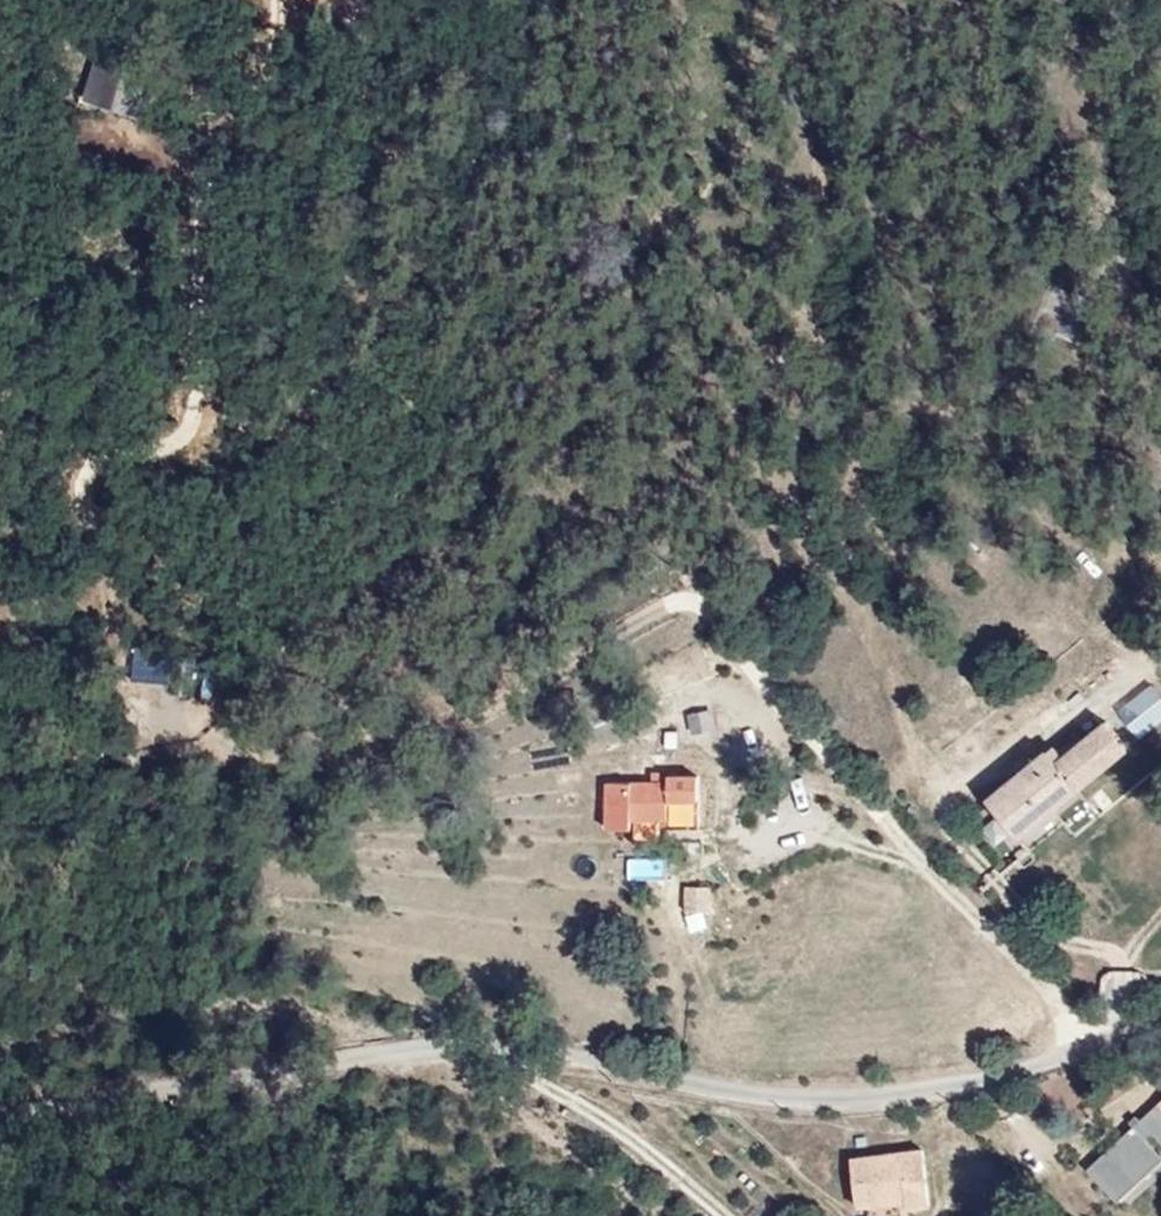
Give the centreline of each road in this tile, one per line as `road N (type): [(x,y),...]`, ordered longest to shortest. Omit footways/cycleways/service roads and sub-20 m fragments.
road 1 (unclassified): [(0,1109),(428,1047),(504,1047),(730,1091),(814,1099),(900,1093),(1090,1047),(1160,1013)]

